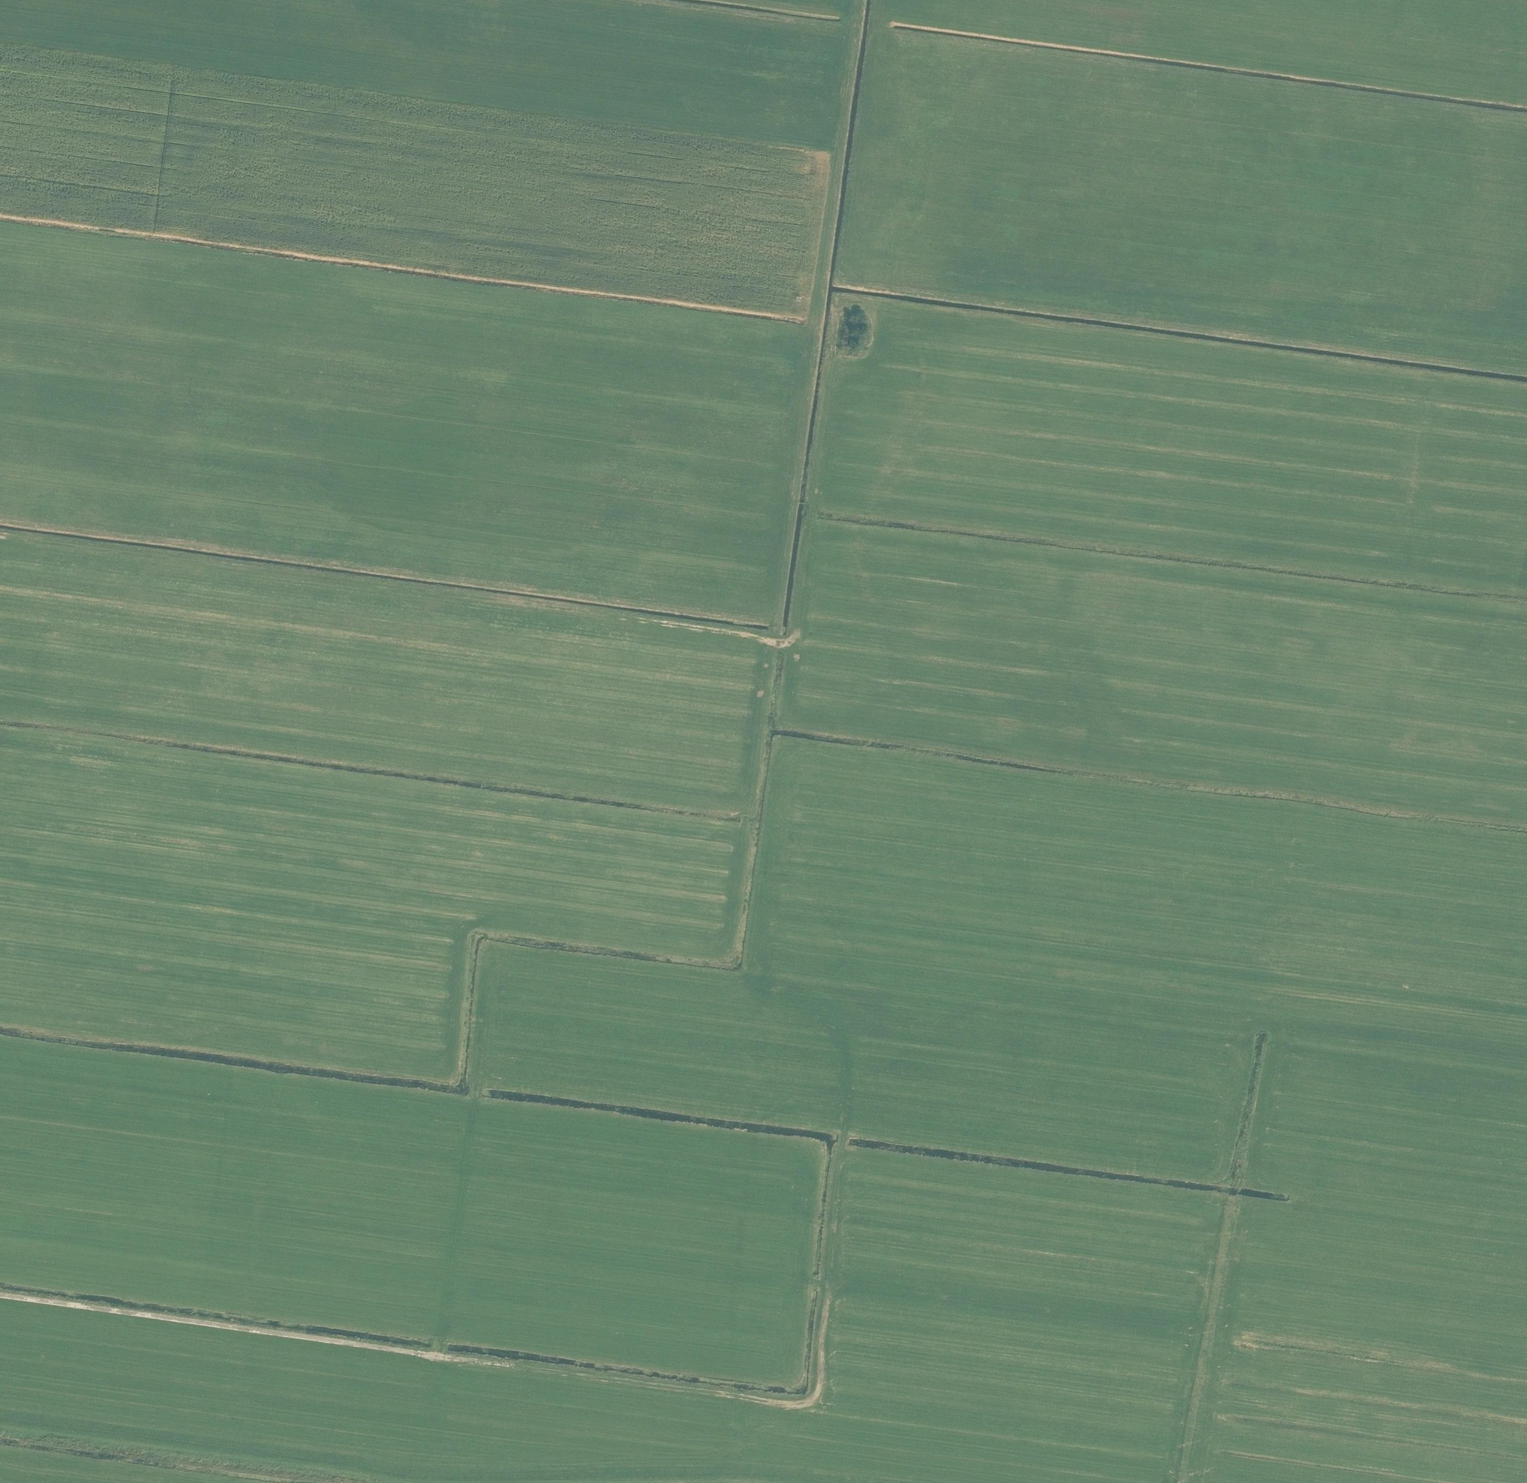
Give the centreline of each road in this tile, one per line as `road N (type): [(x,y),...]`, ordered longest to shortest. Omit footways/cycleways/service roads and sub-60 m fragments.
road 1 (track): [(0,1295),(801,1403),(816,1388),(845,1060),(829,1035),(769,996),(753,973)]
road 2 (track): [(0,535),(786,641)]
road 3 (track): [(826,1299),(850,1286),(1213,1330),(1230,1318)]

